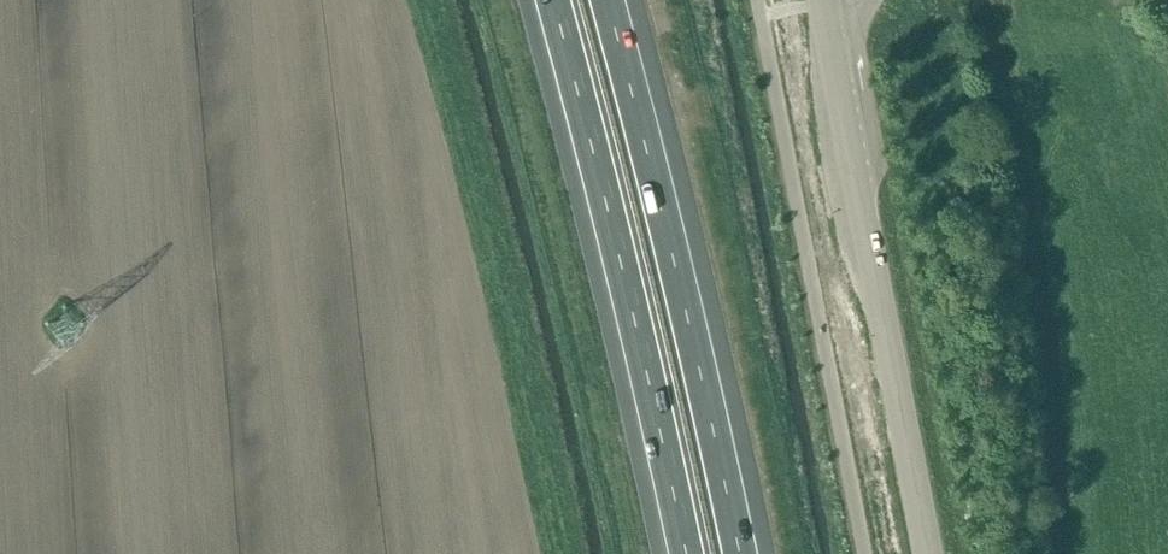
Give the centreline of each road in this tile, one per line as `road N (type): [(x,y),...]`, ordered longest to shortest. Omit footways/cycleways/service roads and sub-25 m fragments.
road 1 (motorway): [(547,0),(681,553)]
road 2 (motorway): [(754,553),(625,0)]
road 3 (tertiary): [(933,553),(824,12)]

